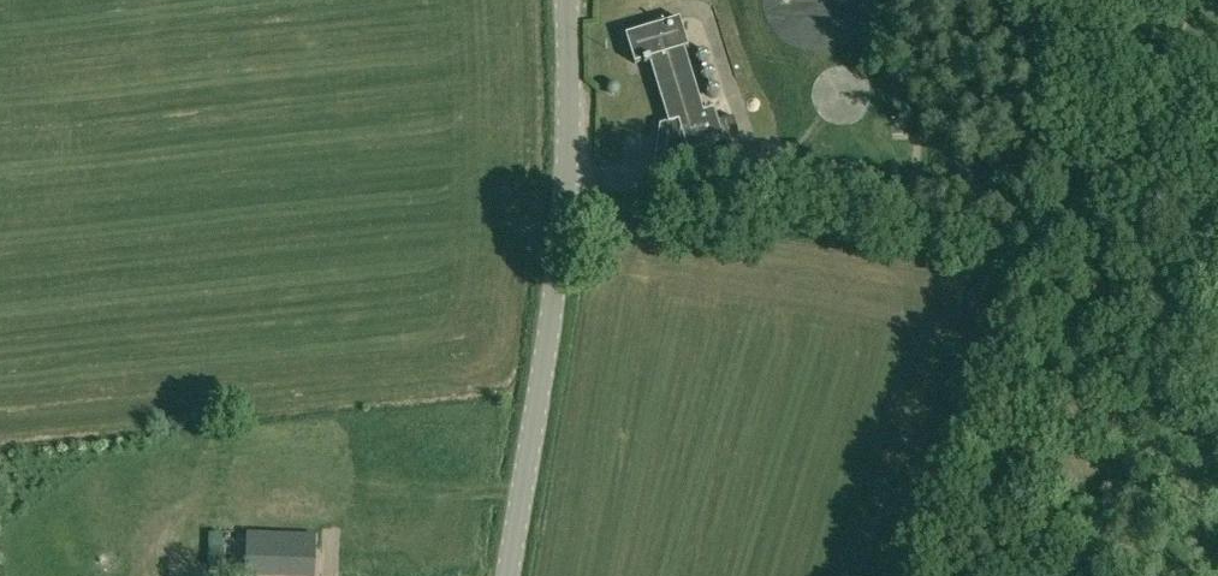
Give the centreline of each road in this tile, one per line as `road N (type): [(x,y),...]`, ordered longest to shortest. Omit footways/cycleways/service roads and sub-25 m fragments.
road 1 (track): [(1040,575),(1129,245),(1211,0)]
road 2 (unclassified): [(510,575),(567,175),(567,0)]
road 3 (track): [(1129,245),(940,220),(786,179),(567,175)]

